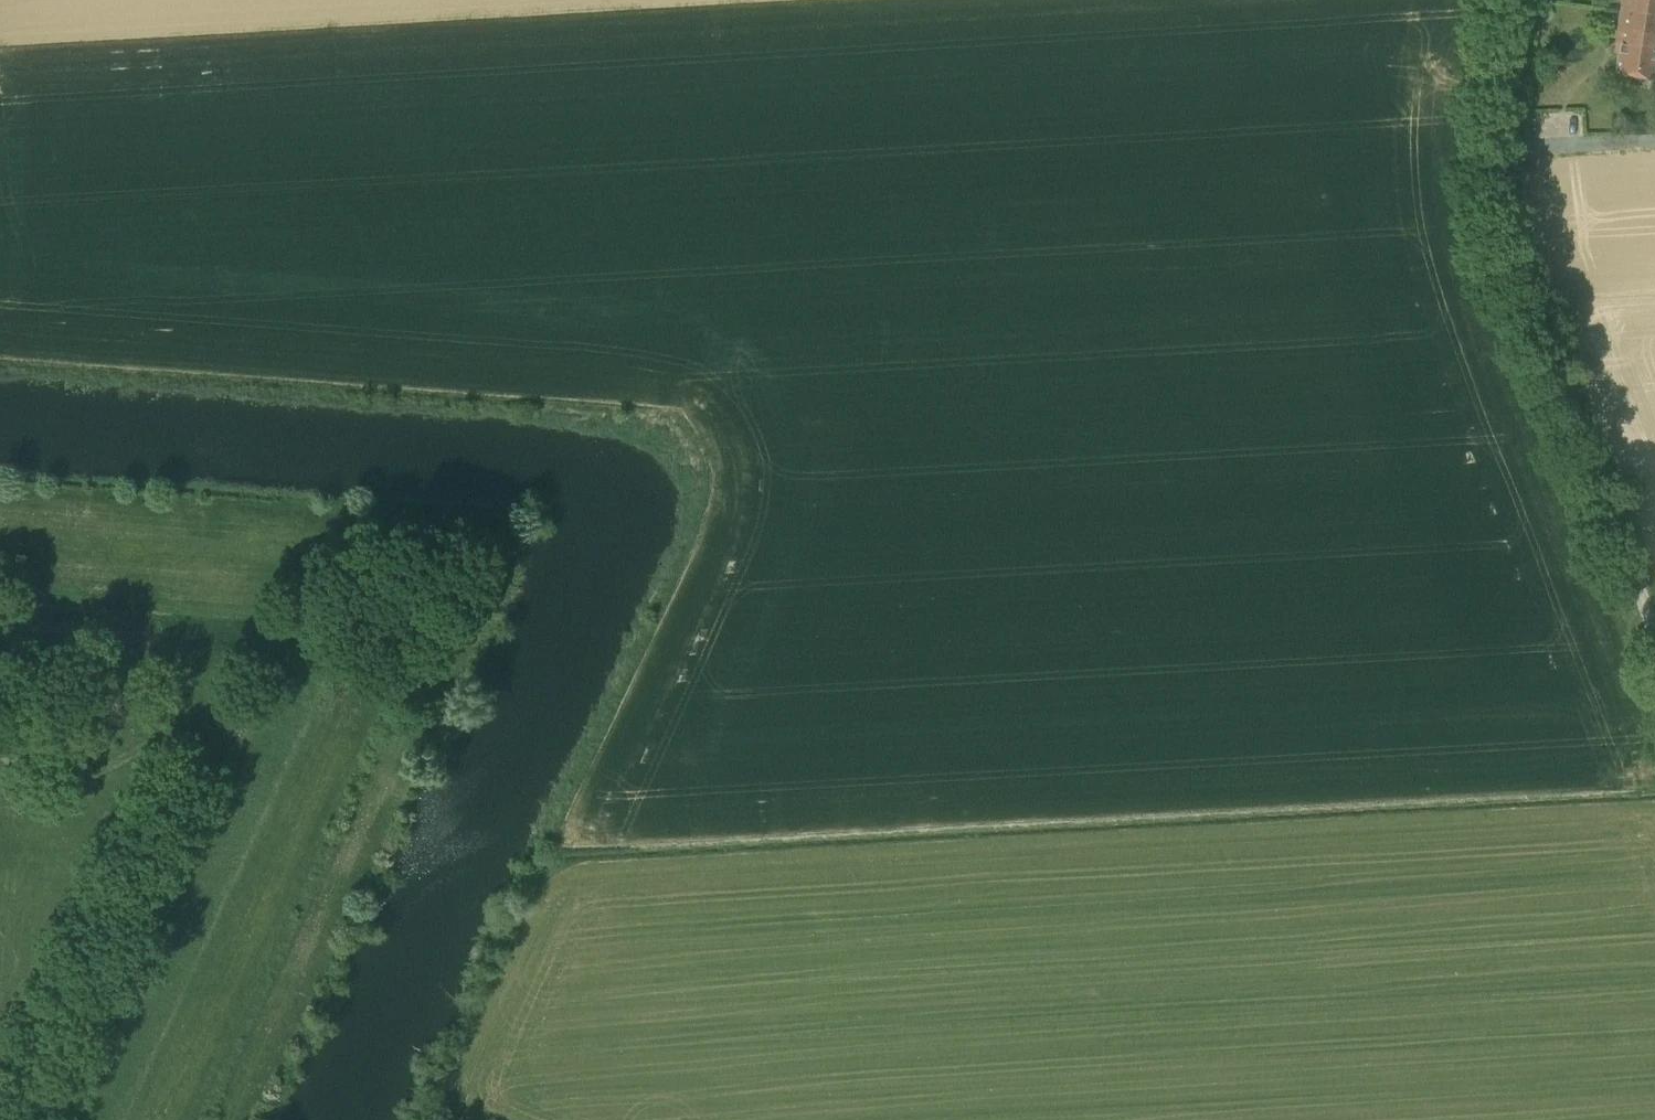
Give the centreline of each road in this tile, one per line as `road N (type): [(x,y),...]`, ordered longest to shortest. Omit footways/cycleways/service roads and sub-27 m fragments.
road 1 (unclassified): [(1654,608),(1524,251),(1508,139),(1515,0)]

